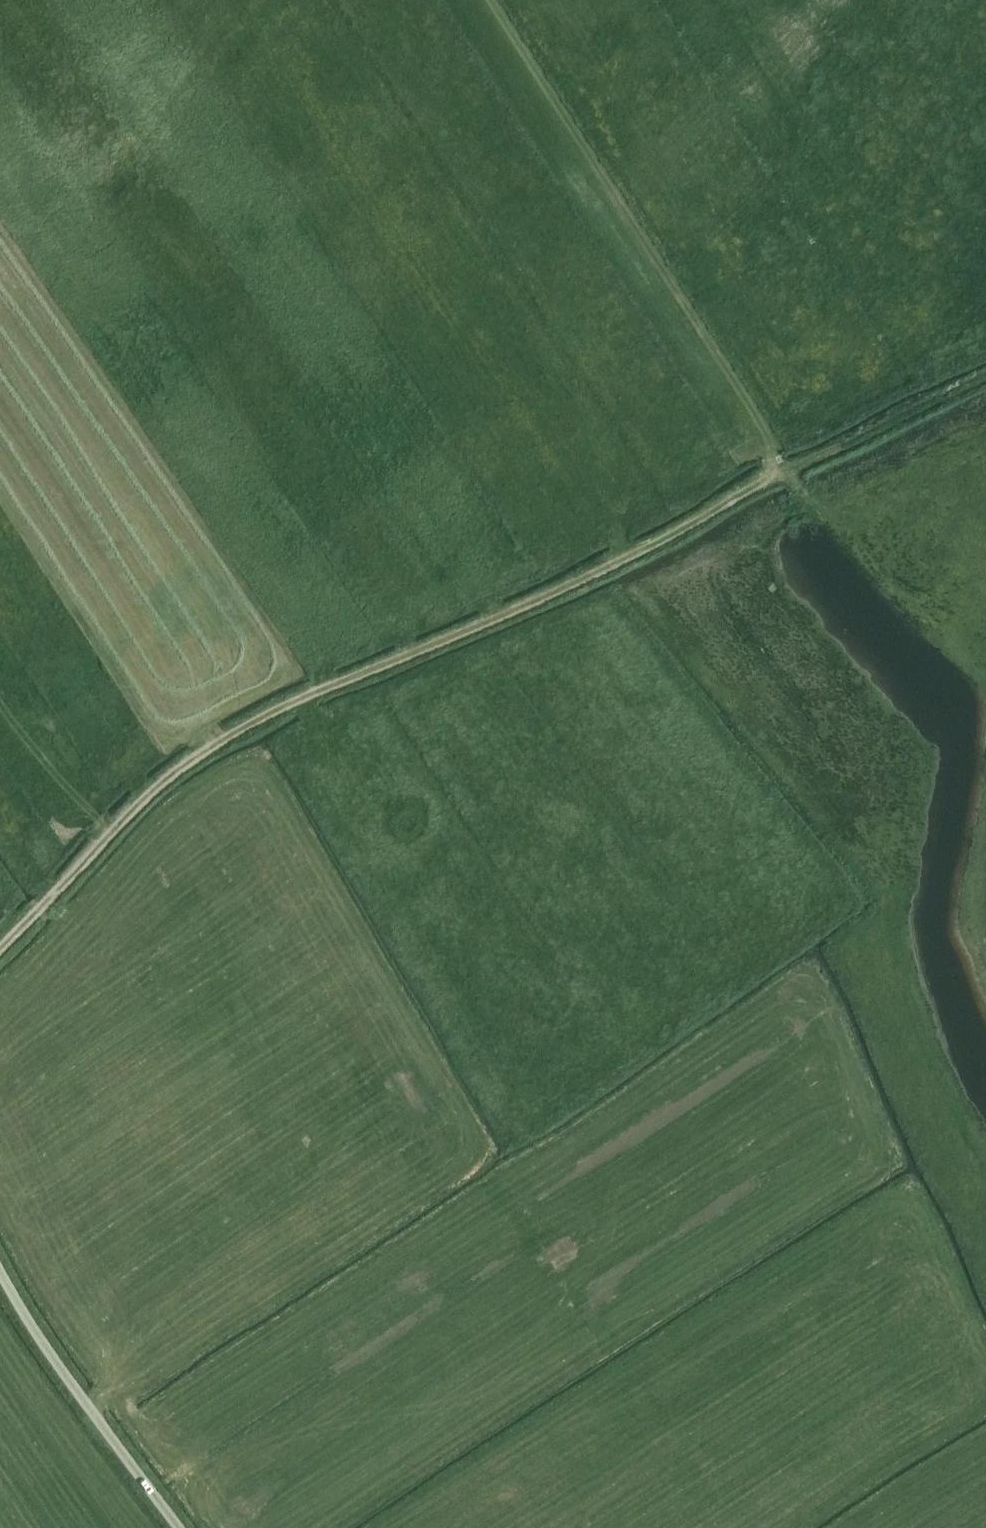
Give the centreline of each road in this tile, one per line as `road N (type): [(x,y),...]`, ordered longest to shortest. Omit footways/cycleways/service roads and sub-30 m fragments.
road 1 (track): [(0,950),(150,793),(249,724),(565,587),(770,476),(985,378)]
road 2 (track): [(770,476),(771,443),(748,398),(490,0)]
road 3 (unclassified): [(186,1527),(50,1353),(0,1268)]

